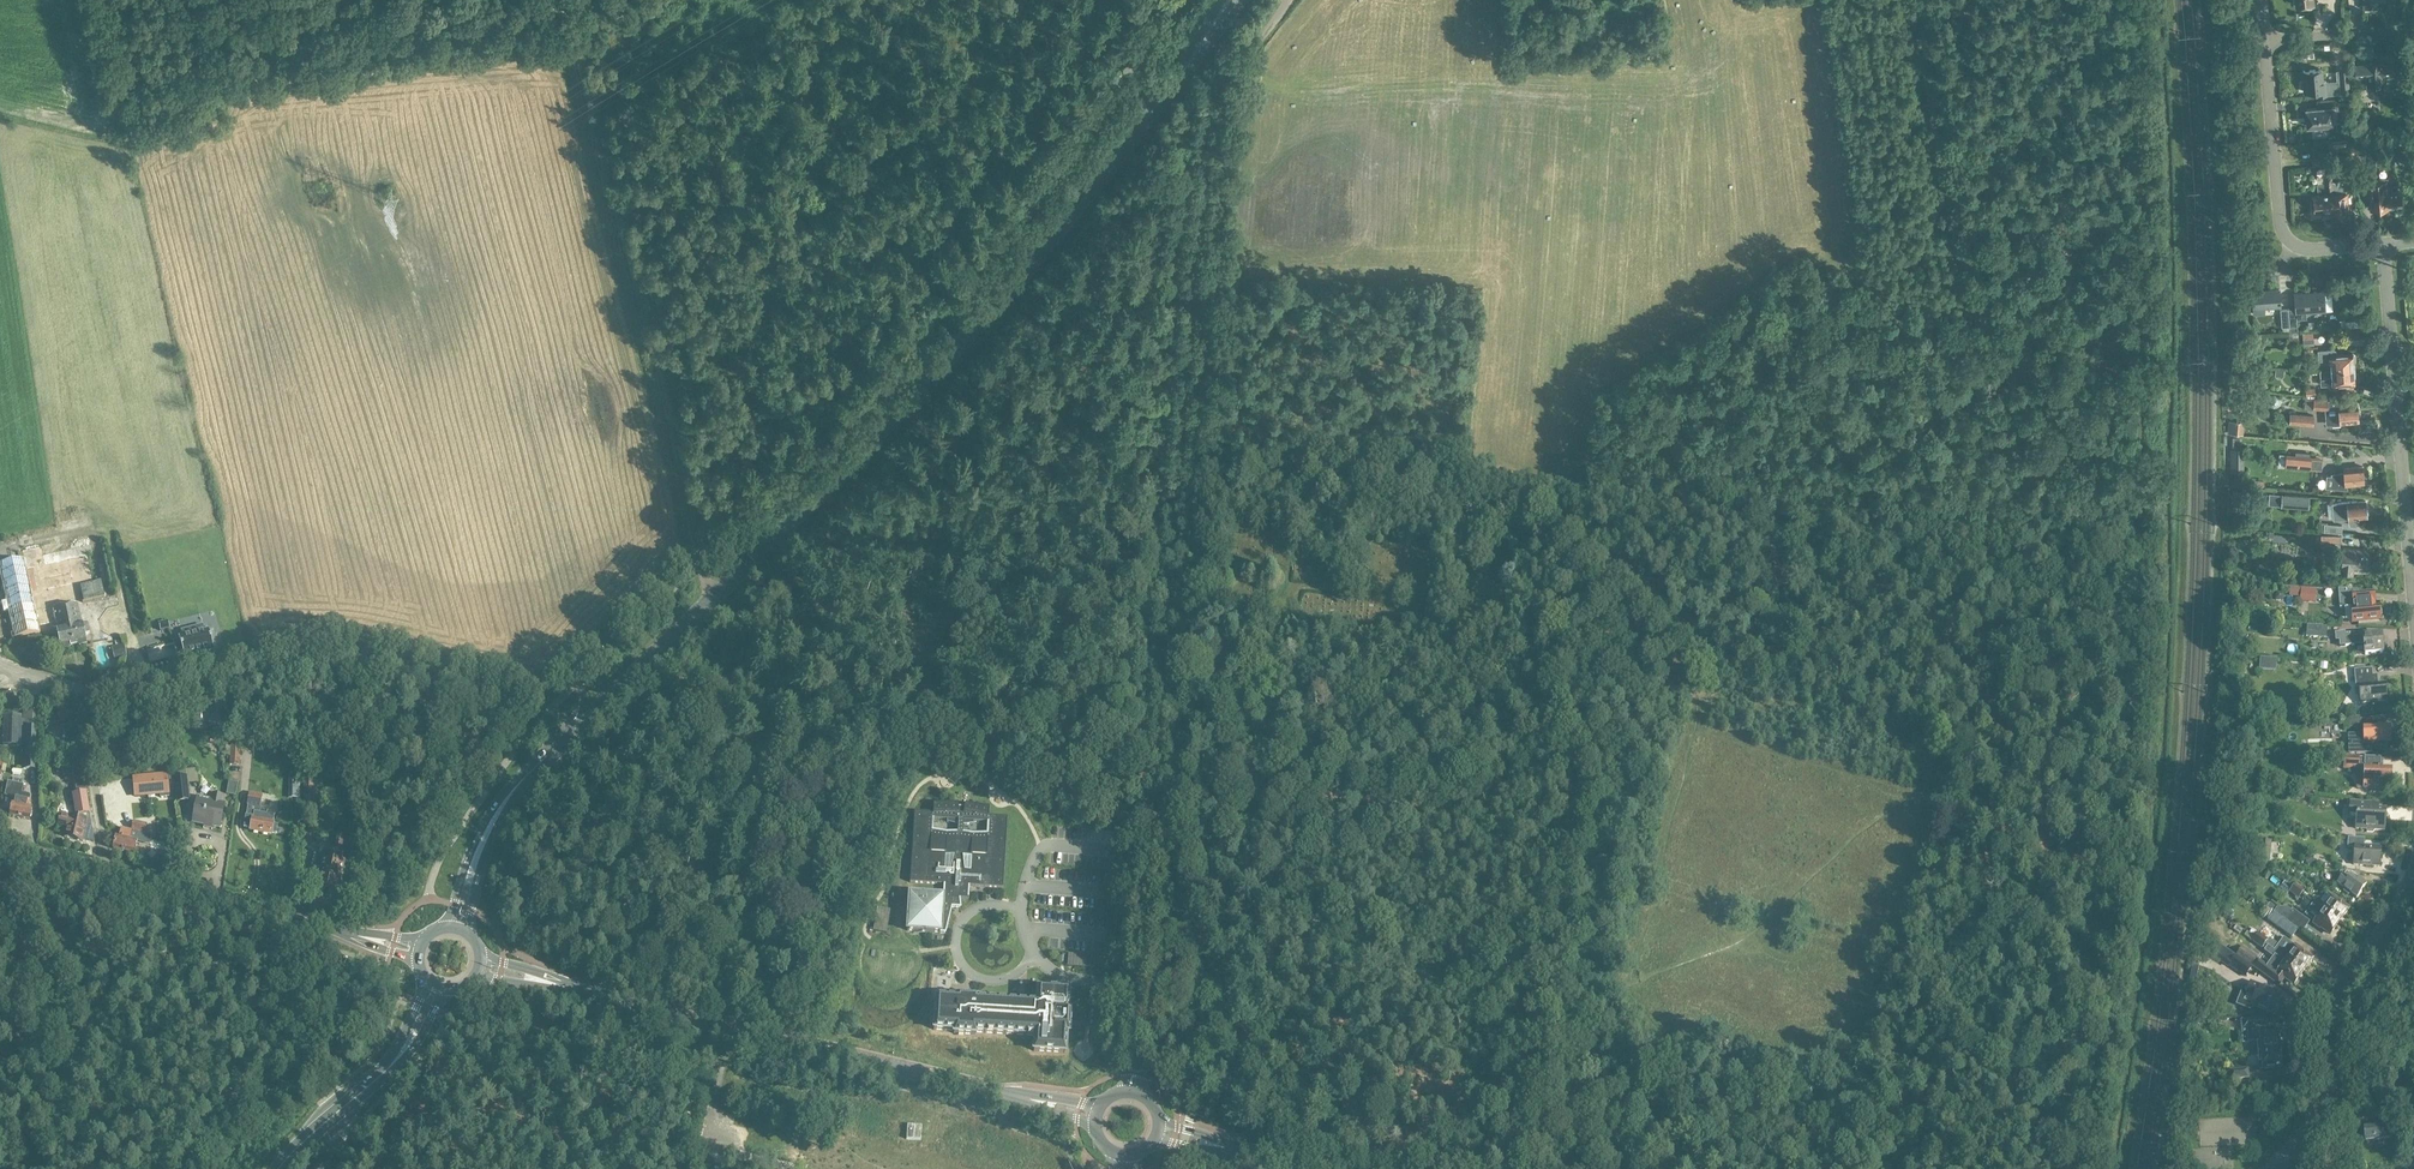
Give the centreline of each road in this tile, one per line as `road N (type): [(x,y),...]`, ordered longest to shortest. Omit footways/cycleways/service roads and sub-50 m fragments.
road 1 (tertiary): [(462,905),(477,854),(511,809),(1009,297),(1235,0)]
road 2 (track): [(1135,980),(1143,816),(1204,373),(1259,41),(1294,0)]
road 3 (track): [(720,596),(691,568),(681,477),(560,10),(543,0)]
road 4 (secondary): [(482,967),(1094,1117)]
road 5 (residential): [(2413,592),(2385,248)]
road 6 (secondary): [(416,948),(102,871)]
road 7 (residential): [(2385,248),(2309,252),(2292,245),(2282,228),(2267,41)]
road 8 (residential): [(2331,1105),(2332,1014),(2413,867)]
road 9 (residential): [(0,677),(75,693),(102,871)]
road 10 (tertiary): [(278,1168),(400,1054),(435,990)]
road 11 (residential): [(721,1168),(728,1089),(866,1119)]
road 12 (secondary): [(1312,1168),(1161,1132)]
road 13 (residential): [(2267,41),(2413,29)]

